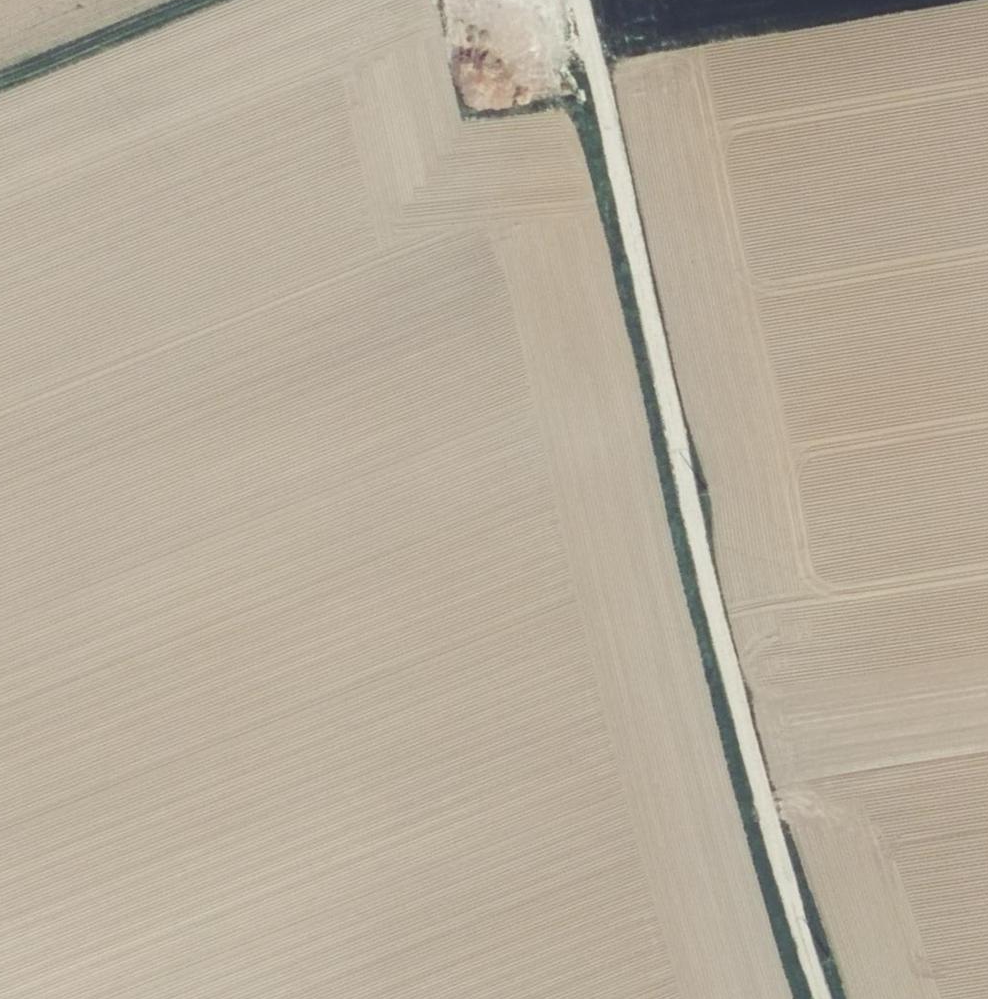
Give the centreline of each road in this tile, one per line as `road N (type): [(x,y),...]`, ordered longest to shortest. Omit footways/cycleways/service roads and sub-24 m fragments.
road 1 (track): [(580,0),(700,552),(821,998)]

